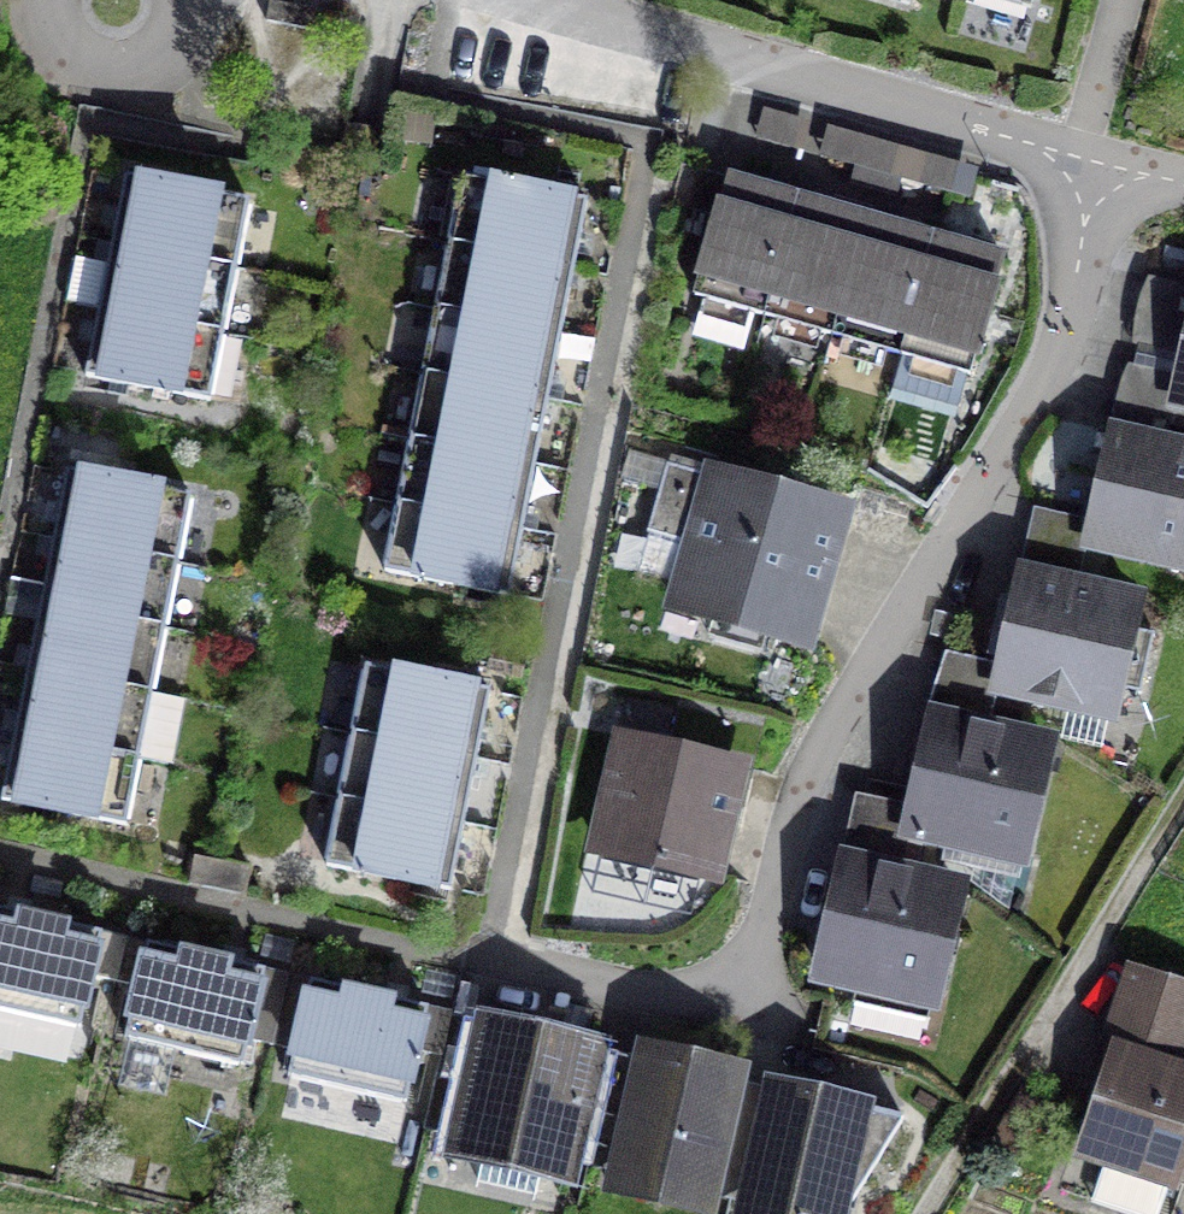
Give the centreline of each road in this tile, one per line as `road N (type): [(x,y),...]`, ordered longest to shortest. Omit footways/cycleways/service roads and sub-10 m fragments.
road 1 (residential): [(1084,164),(1065,340),(807,781),(762,959),(701,1003),(484,960)]
road 2 (residential): [(545,0),(1084,164)]
road 3 (track): [(1183,802),(925,1213)]
road 4 (residential): [(1120,0),(1084,164)]

